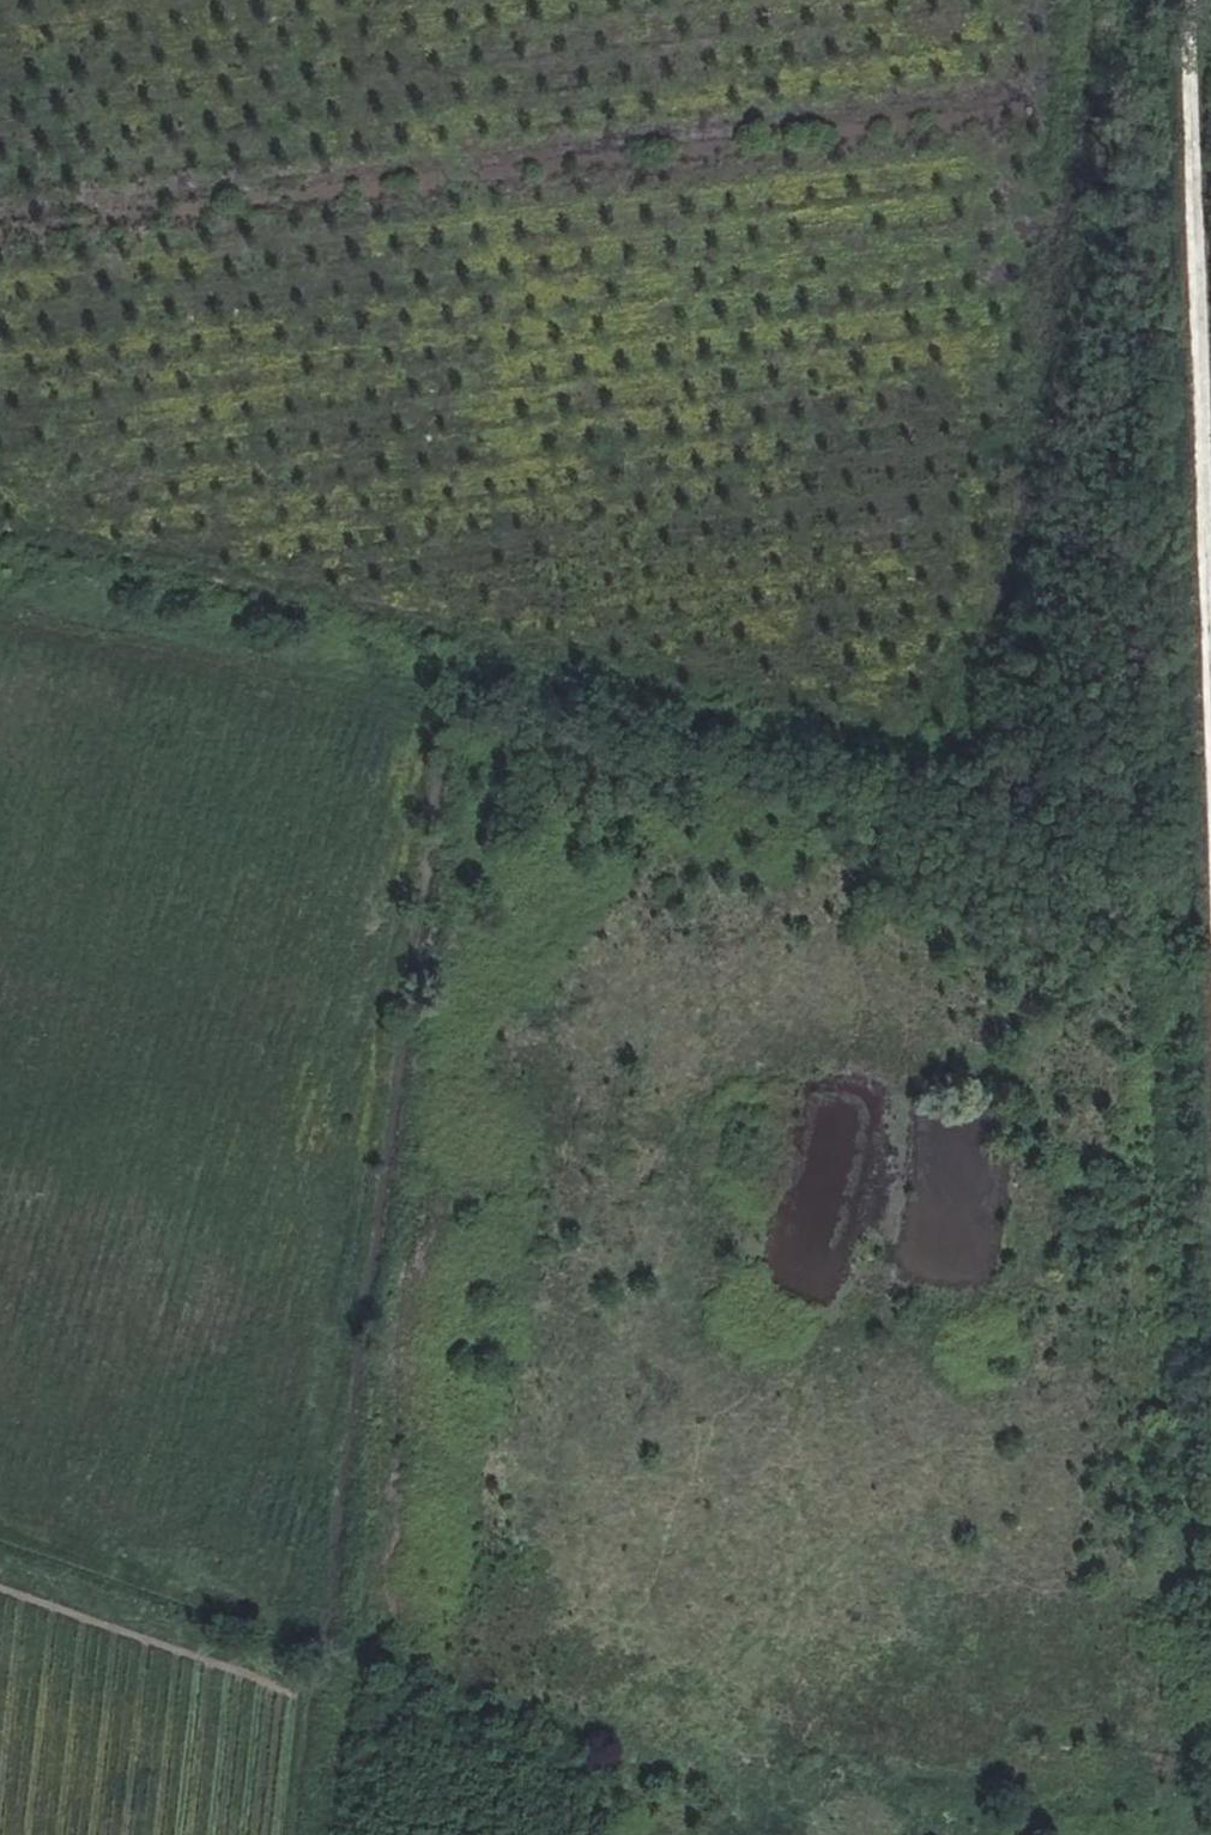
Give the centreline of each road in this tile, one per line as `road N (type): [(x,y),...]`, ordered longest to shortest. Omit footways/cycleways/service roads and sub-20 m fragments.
road 1 (track): [(1197,0),(1210,515)]

